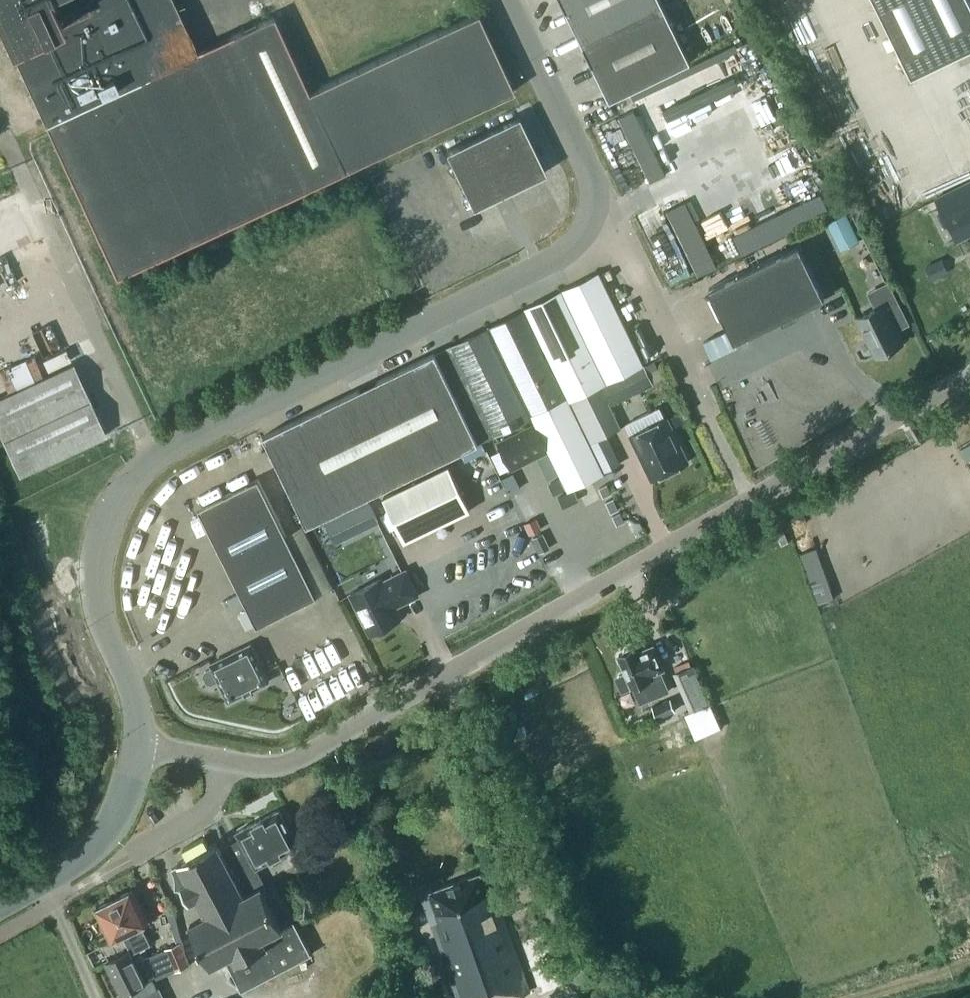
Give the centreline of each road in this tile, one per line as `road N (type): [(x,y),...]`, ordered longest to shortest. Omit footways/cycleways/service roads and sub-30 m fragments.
road 1 (unclassified): [(139,740),(135,698),(98,591),(101,533),(122,490),(163,452),(552,259),(589,224),(592,197),(577,149),(505,0)]
road 2 (unclassified): [(451,670),(969,376)]
road 3 (unclassified): [(624,997),(586,987),(569,966),(451,670)]
road 4 (unclassified): [(221,757),(283,762),(451,670)]
road 5 (unclassified): [(45,880),(102,842),(126,797),(139,740)]
road 6 (residential): [(131,859),(204,808),(221,757)]
road 7 (unclassified): [(94,997),(45,880)]

